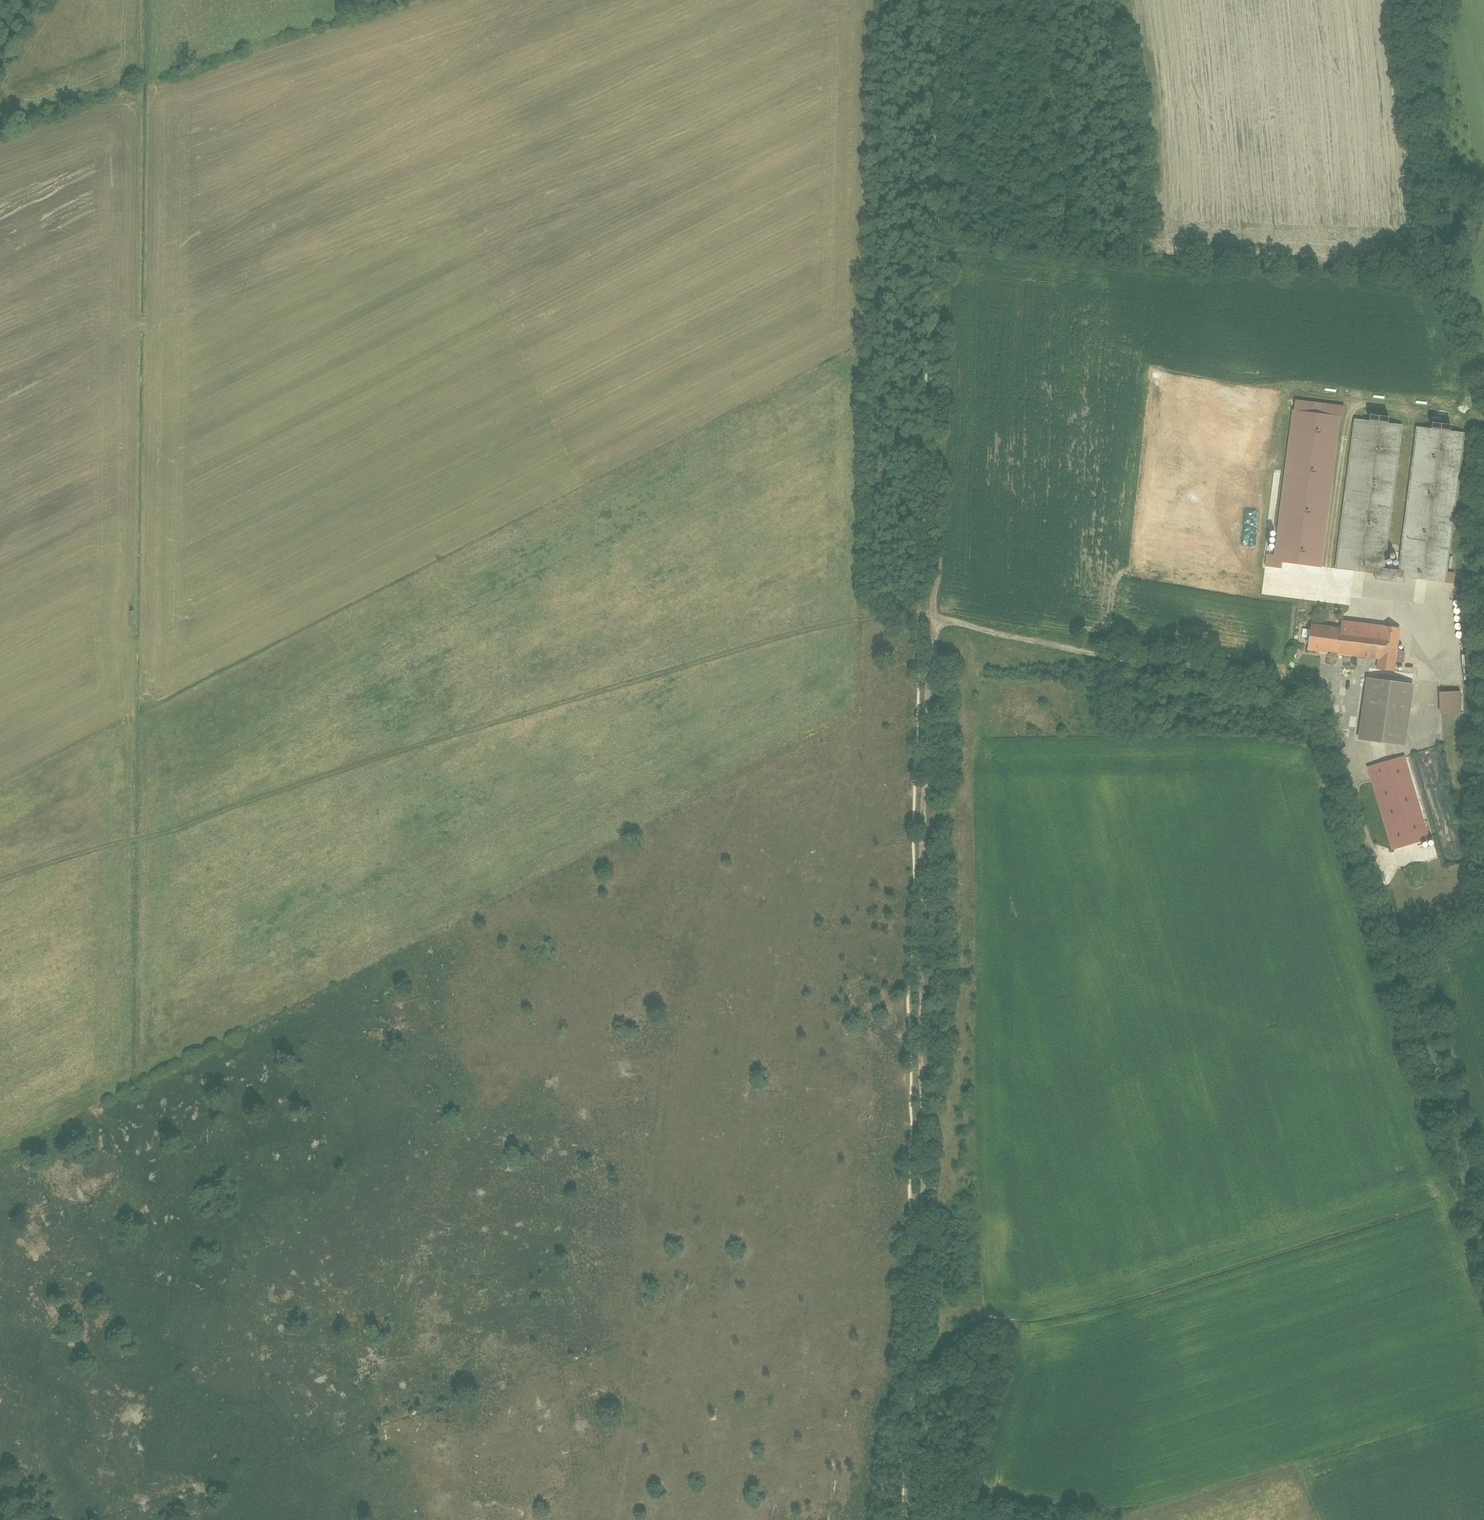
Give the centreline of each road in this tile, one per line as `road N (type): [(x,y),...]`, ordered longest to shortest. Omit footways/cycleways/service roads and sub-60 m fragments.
road 1 (track): [(907,1519),(935,565),(940,0)]
road 2 (track): [(747,773),(718,838),(677,988),(653,1147),(626,1473),(616,1519)]
road 3 (track): [(1319,678),(919,618)]

